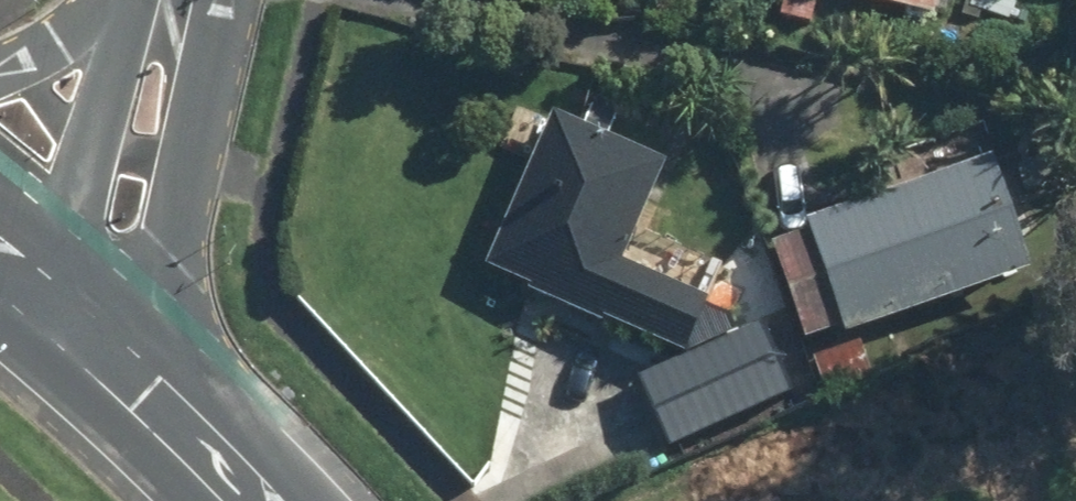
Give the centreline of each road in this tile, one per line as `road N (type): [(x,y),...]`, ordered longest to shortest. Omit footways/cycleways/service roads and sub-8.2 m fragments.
road 1 (tertiary): [(204,0),(211,44),(138,399)]
road 2 (tertiary): [(53,315),(140,7)]
road 3 (tertiary): [(0,67),(140,7)]
road 4 (tertiary): [(233,500),(138,399)]

